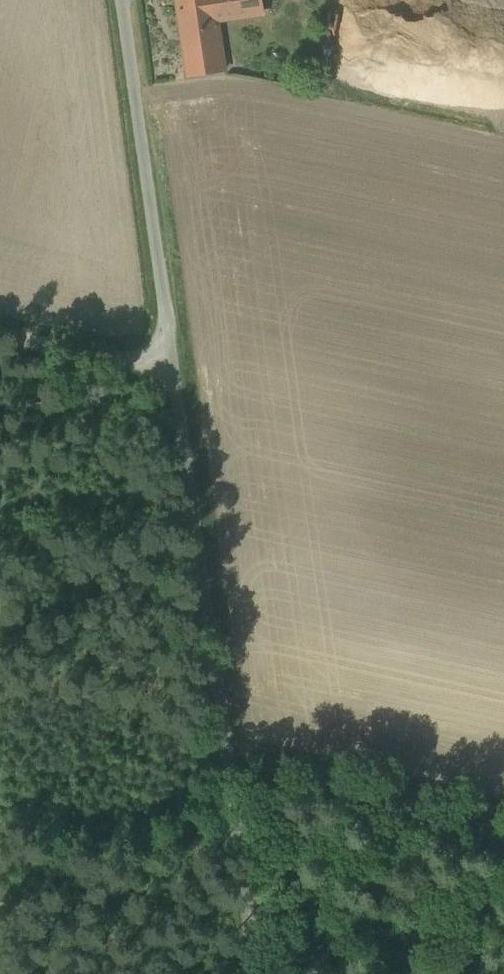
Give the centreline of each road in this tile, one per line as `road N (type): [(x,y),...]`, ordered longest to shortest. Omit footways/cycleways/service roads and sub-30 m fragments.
road 1 (unclassified): [(176,366),(262,973)]
road 2 (unclassified): [(123,0),(176,366)]
road 3 (unclassified): [(0,327),(176,366)]

